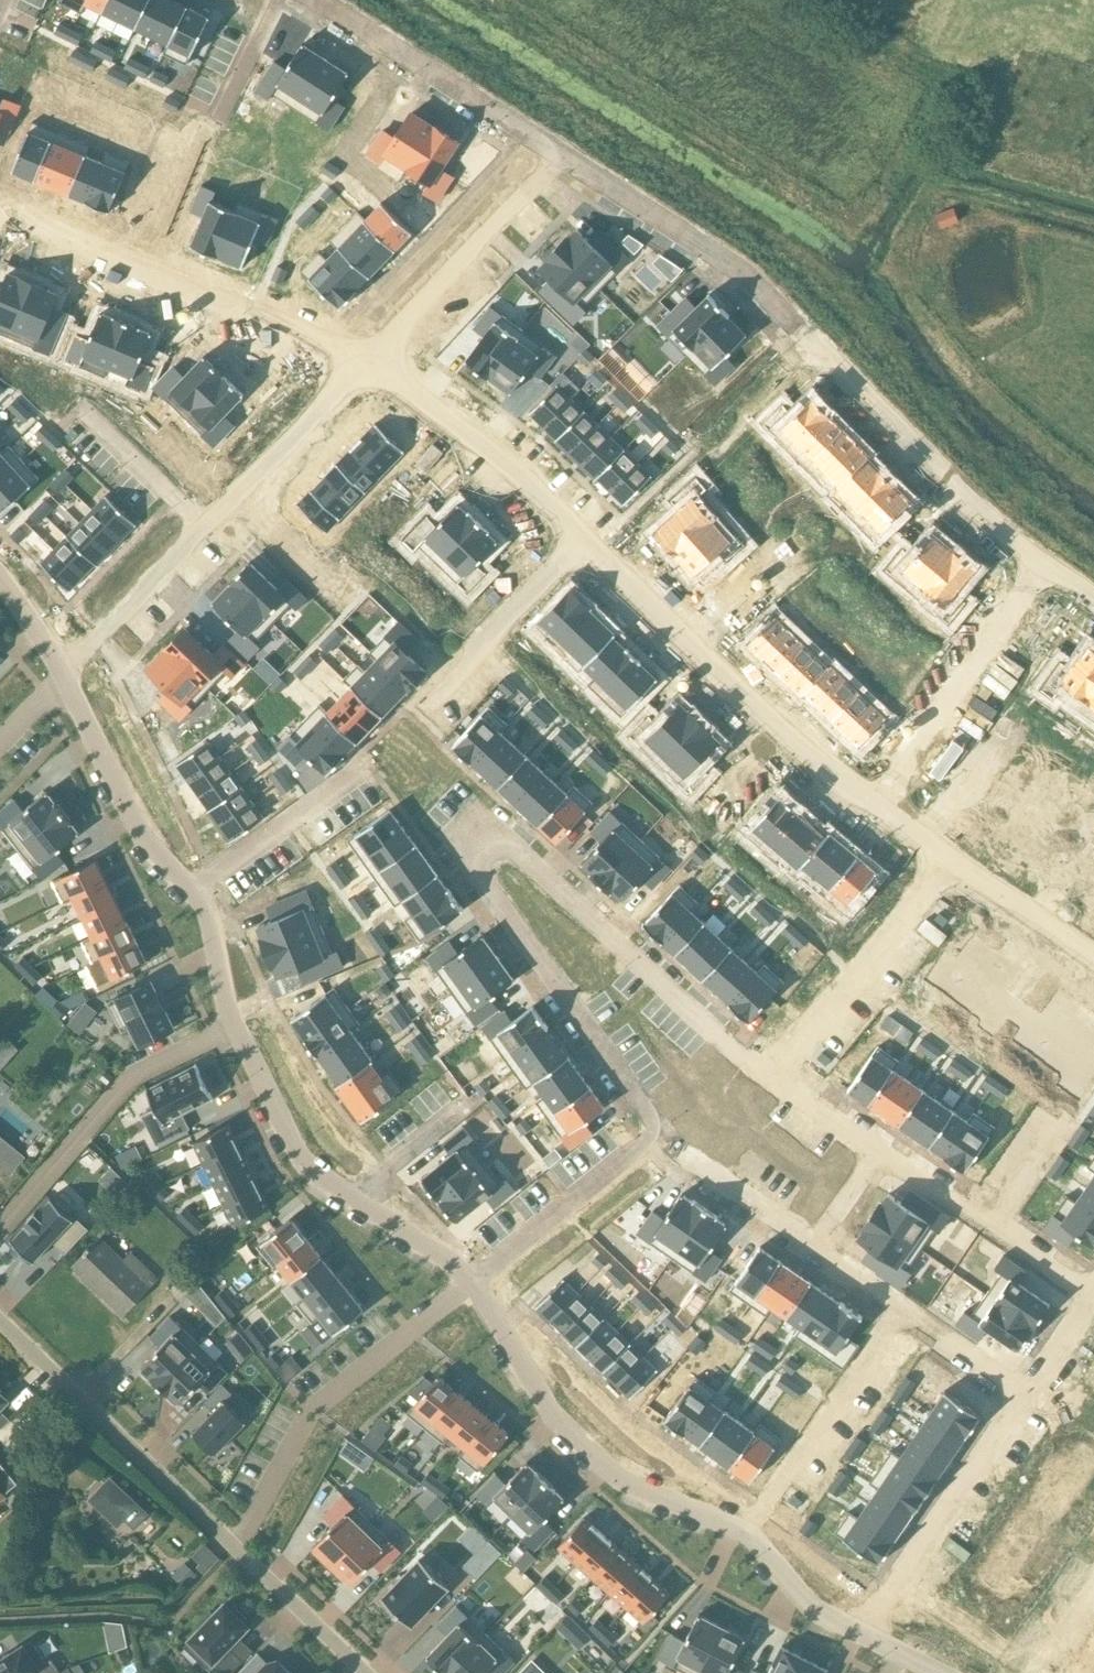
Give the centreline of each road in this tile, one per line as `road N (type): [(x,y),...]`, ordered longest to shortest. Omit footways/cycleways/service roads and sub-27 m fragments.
road 1 (residential): [(775,1078),(732,1051),(487,830),(468,851),(661,1137)]
road 2 (residential): [(565,157),(740,274),(987,521),(1052,571)]
road 3 (residential): [(366,361),(65,681)]
road 4 (residential): [(883,811),(771,722),(587,538)]
road 5 (residential): [(366,361),(0,208)]
road 6 (residential): [(746,1533),(621,1479),(556,1418),(471,1282)]
road 7 (residential): [(471,1282),(308,1169),(234,1022)]
road 8 (residential): [(236,1549),(312,1412),(471,1282)]
road 9 (residential): [(236,1549),(0,1321)]
road 10 (residential): [(0,1230),(131,1079),(234,1022)]
road 11 (residential): [(1052,571),(883,811)]
road 12 (residential): [(318,0),(565,157)]
road 13 (residential): [(1029,1393),(865,1634)]
road 14 (residential): [(775,1078),(954,858)]
road 15 (residential): [(587,538),(532,486),(366,361)]
road 16 (residential): [(905,1307),(746,1533)]
road 17 (residential): [(1093,1297),(880,1151)]
road 18 (residential): [(587,538),(413,718)]
road 19 (residential): [(194,889),(145,842),(65,681)]
road 20 (residential): [(661,1137),(471,1282)]
road 21 (residential): [(194,889),(368,761)]
road 22 (residential): [(661,1137),(817,1246)]
road 23 (residential): [(365,1672),(236,1549)]
road 24 (residential): [(1093,953),(954,858)]
road 25 (residential): [(865,1634),(816,1610),(746,1533)]
road 26 (residential): [(905,1307),(1029,1393)]
road 27 (residential): [(471,253),(366,361)]
road 28 (residential): [(234,1022),(208,910),(194,889)]
road 29 (residential): [(880,1151),(775,1078)]
road 30 (residential): [(65,681),(0,573)]
road 31 (residential): [(565,157),(480,244)]

